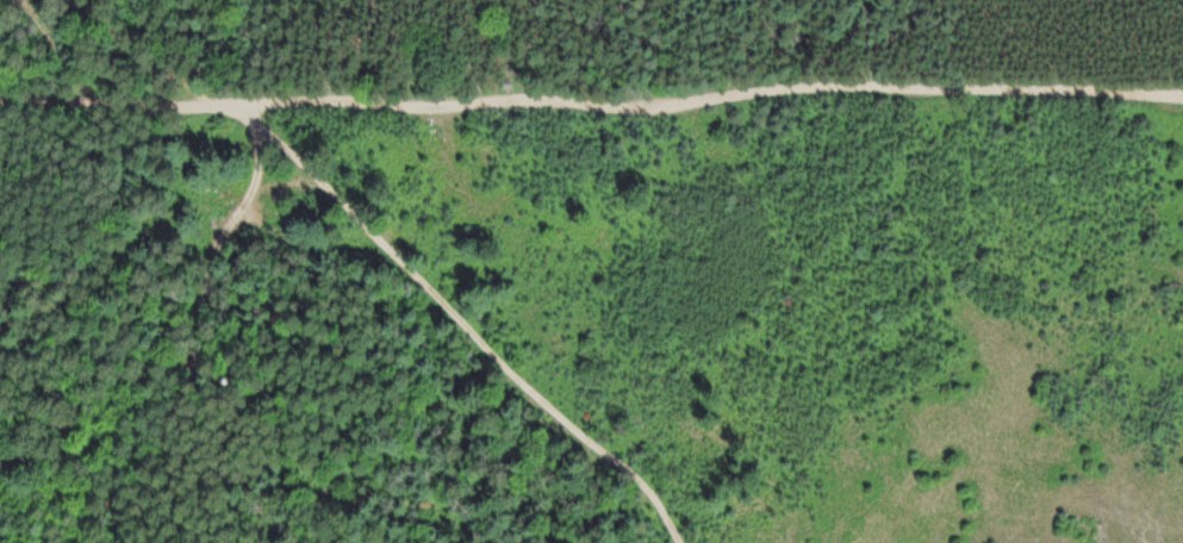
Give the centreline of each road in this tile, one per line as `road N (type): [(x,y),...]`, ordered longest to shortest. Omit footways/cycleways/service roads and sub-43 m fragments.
road 1 (track): [(57,0),(86,7),(223,102),(434,104),(523,95),(610,108),(766,87),(1182,95)]
road 2 (track): [(237,102),(529,388),(648,486),(682,542)]
road 3 (track): [(223,102),(0,97)]

